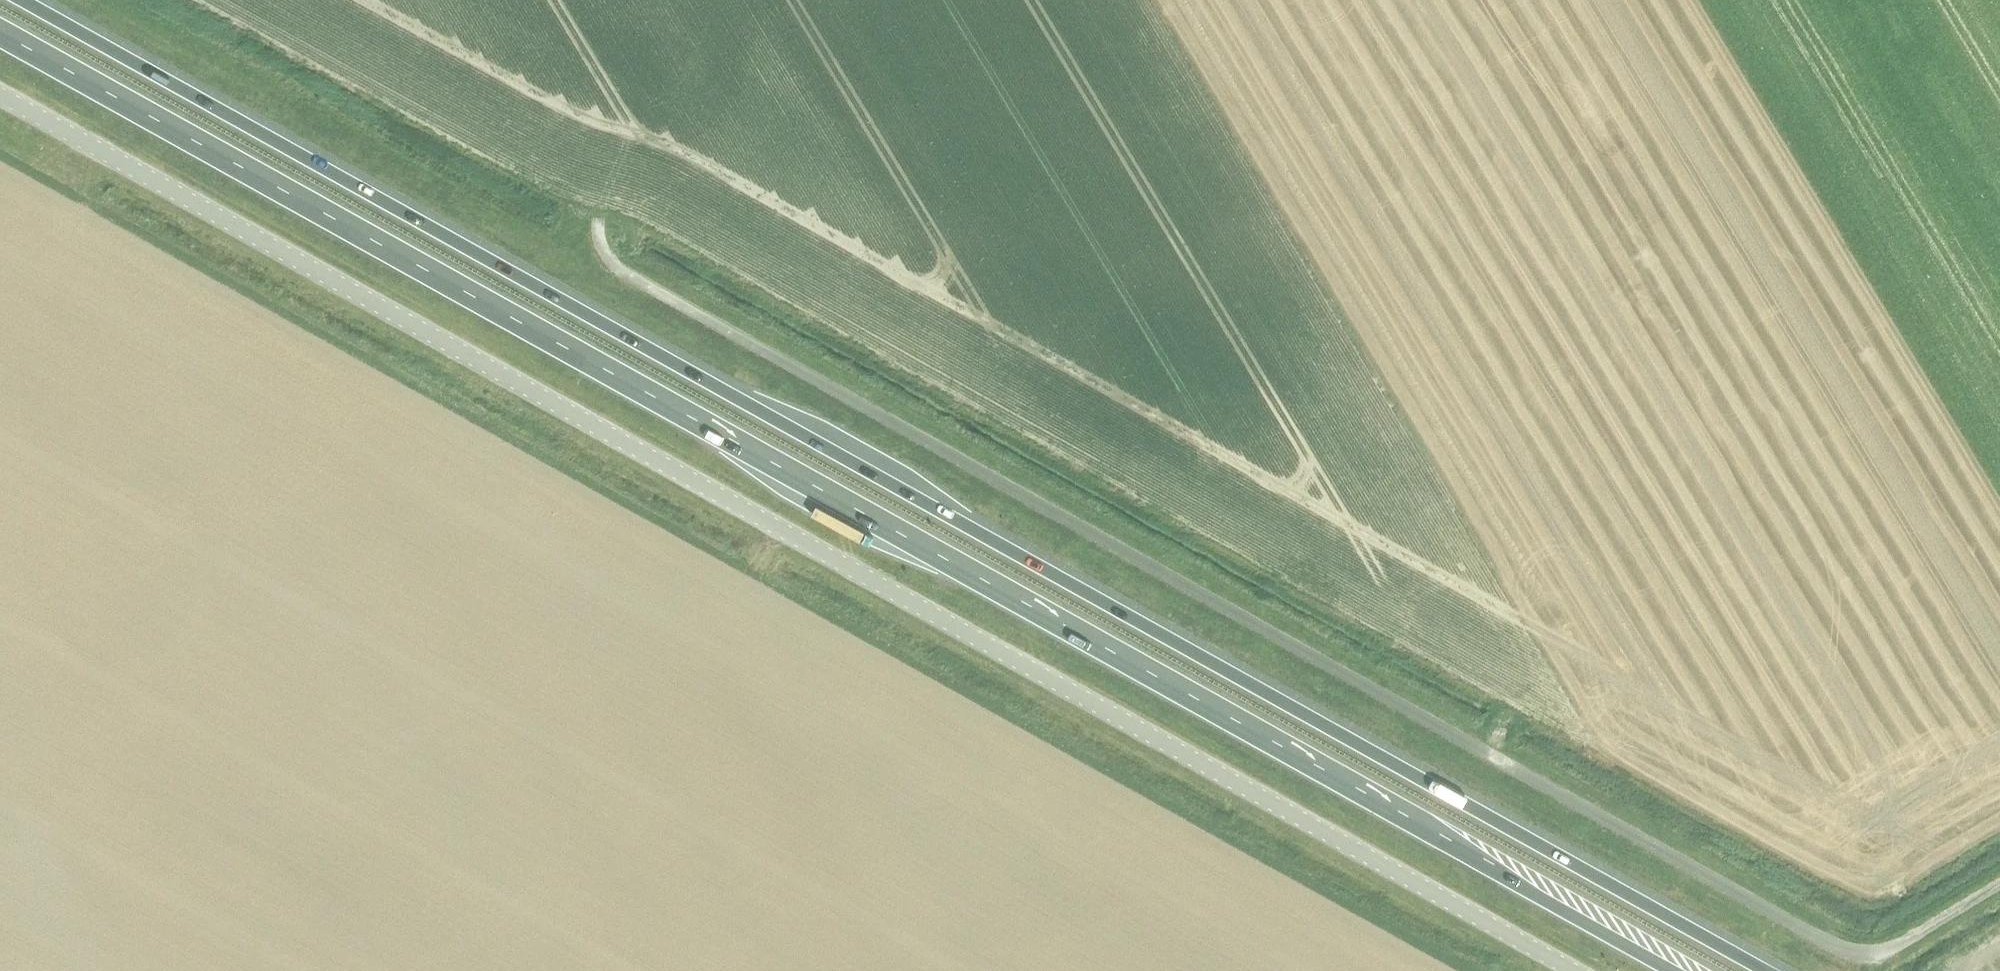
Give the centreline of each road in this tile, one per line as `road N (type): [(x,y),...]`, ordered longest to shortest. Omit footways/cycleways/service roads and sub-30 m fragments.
road 1 (trunk): [(1769,970),(25,0)]
road 2 (trunk): [(0,31),(1675,970)]
road 3 (unclassified): [(0,95),(1576,970)]
road 4 (unclassified): [(624,266),(1833,945),(1881,952),(1999,885)]

